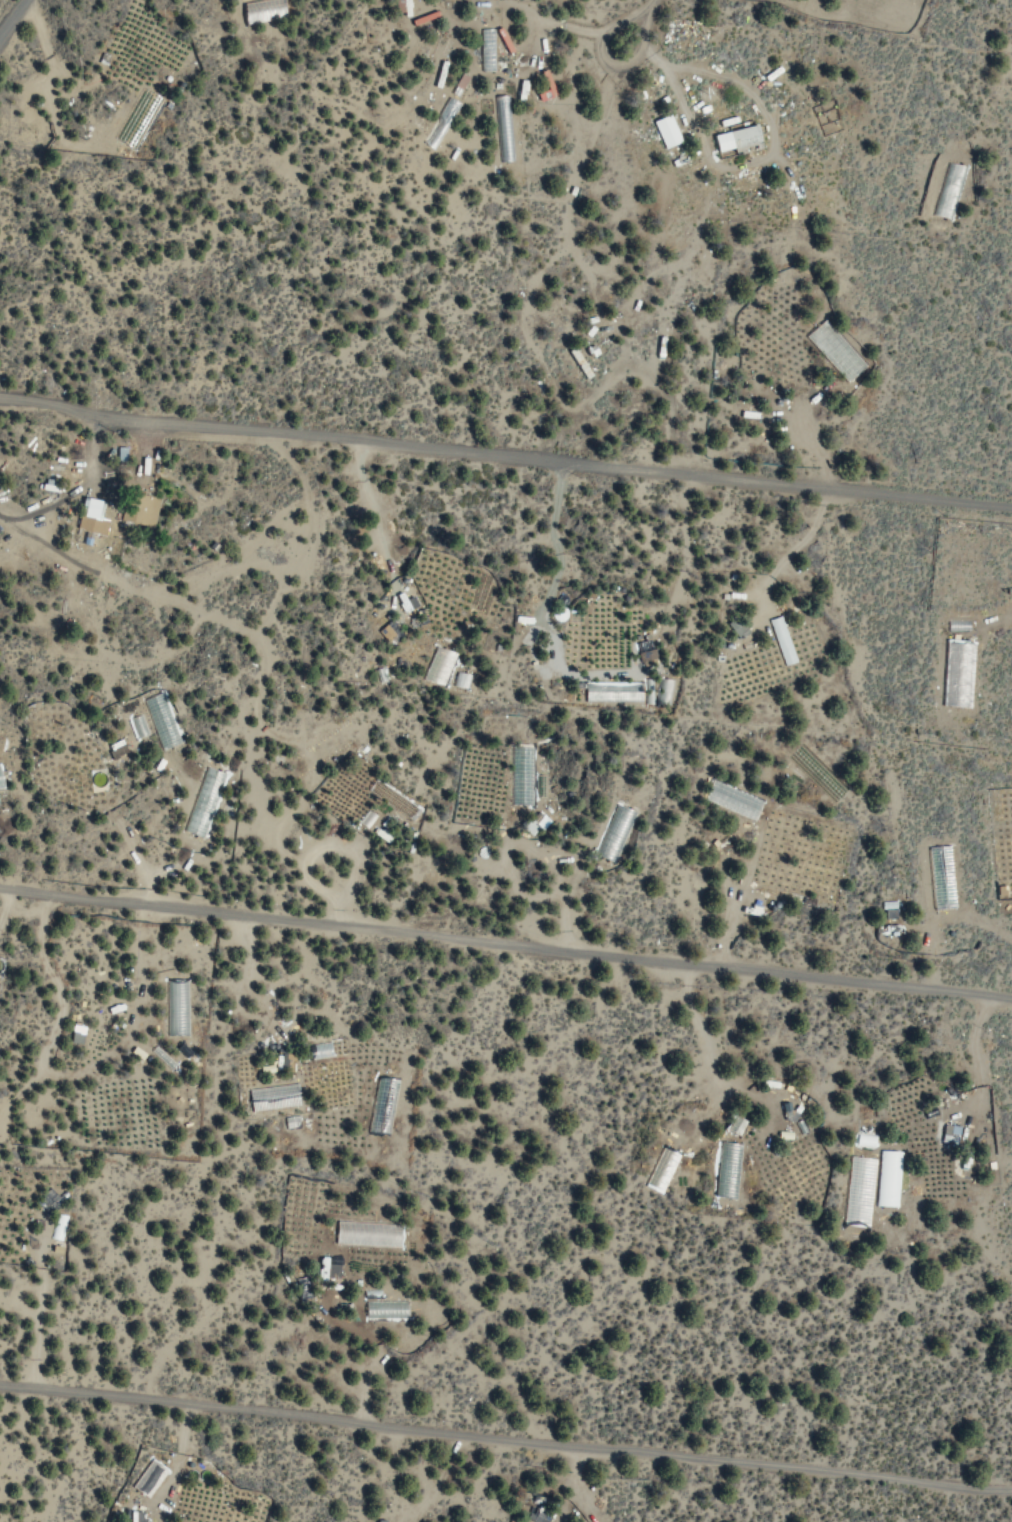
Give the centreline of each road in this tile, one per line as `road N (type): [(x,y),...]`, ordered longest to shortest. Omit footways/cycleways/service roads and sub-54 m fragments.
road 1 (residential): [(0,398),(131,426),(263,430),(577,471),(1011,509)]
road 2 (residential): [(0,892),(1011,1000)]
road 3 (track): [(0,1383),(560,1447),(1011,1488)]

